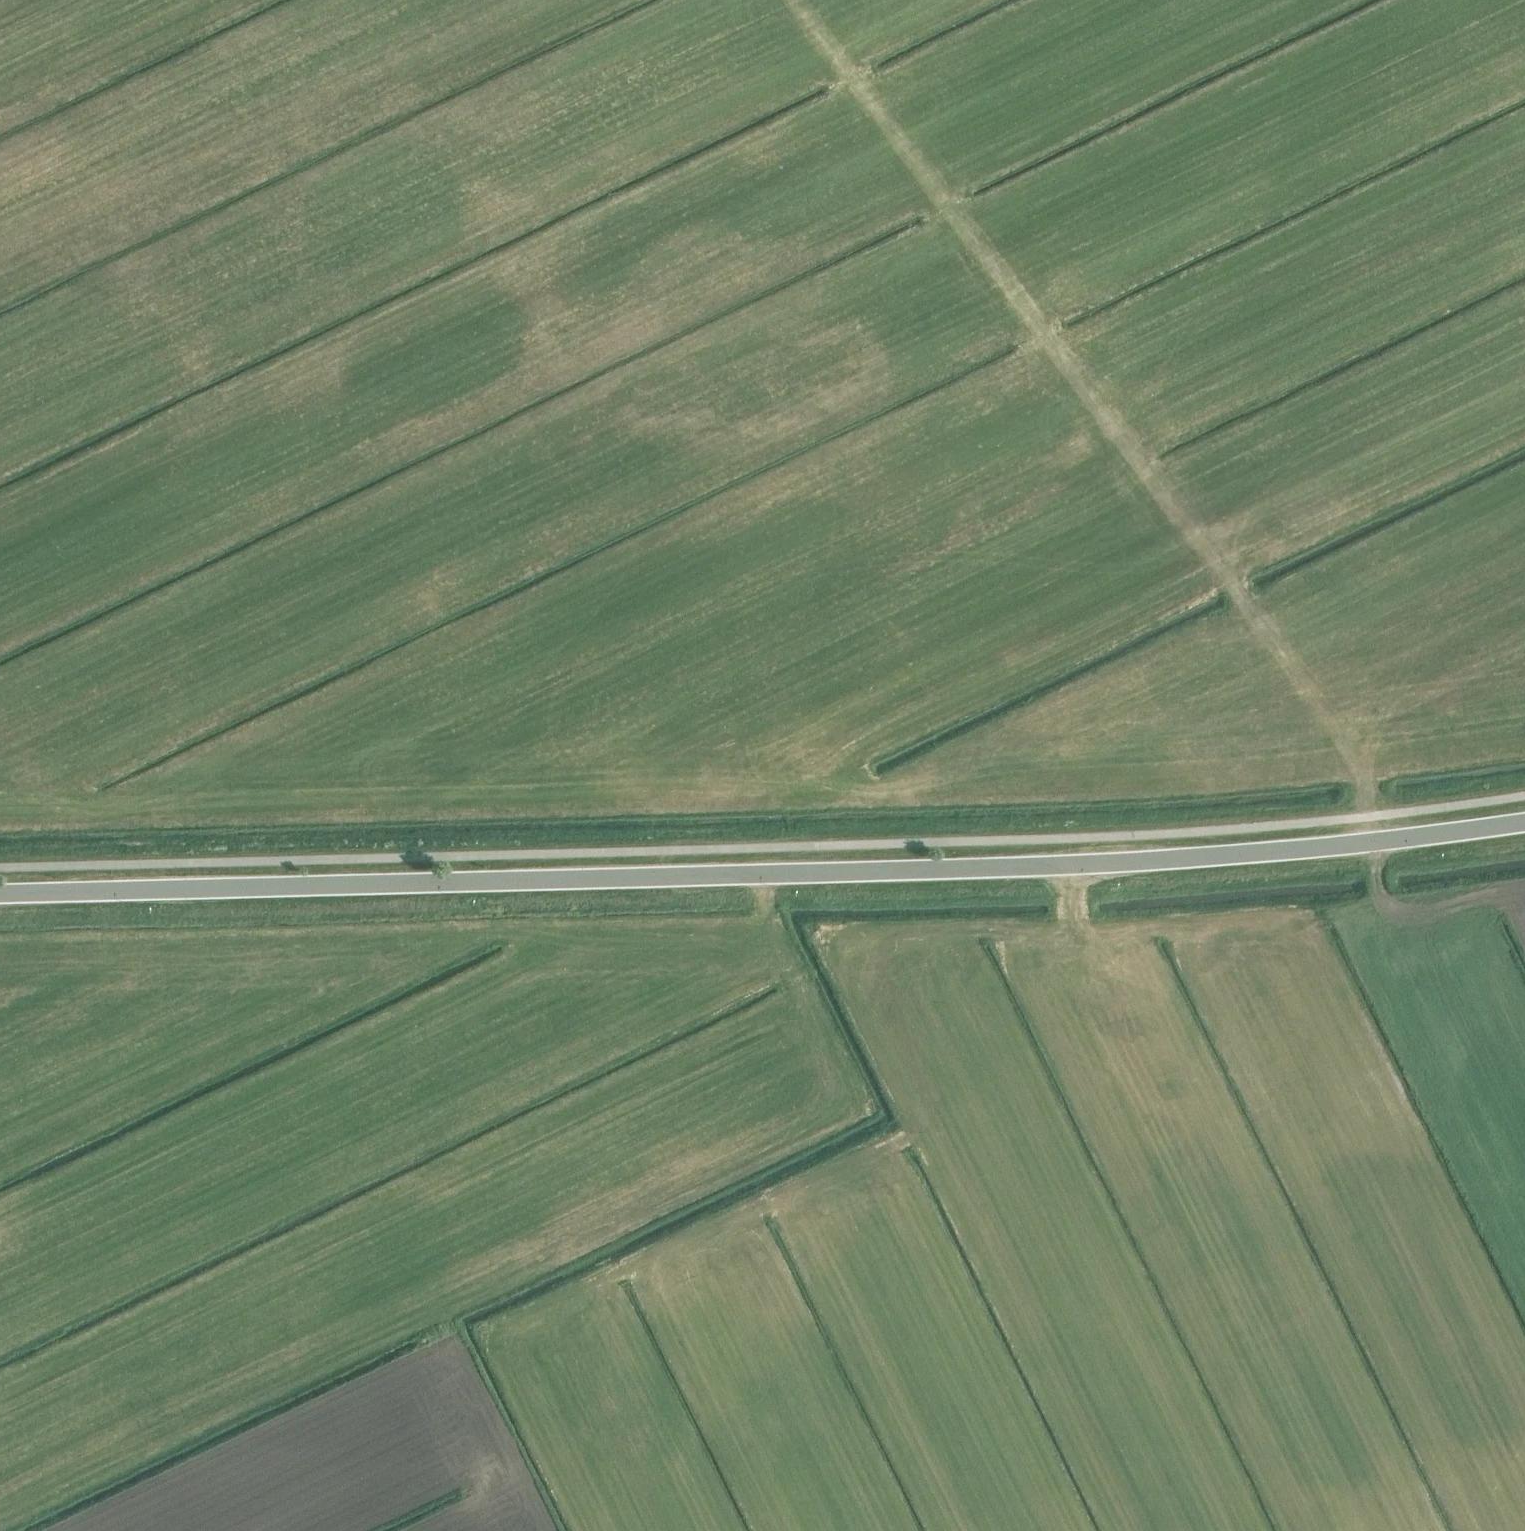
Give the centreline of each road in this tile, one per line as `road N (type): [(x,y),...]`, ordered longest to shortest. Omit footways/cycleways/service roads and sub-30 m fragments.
road 1 (tertiary): [(0,893),(1088,863),(1524,822)]
road 2 (track): [(1369,841),(1365,784),(1230,579),(797,0)]

